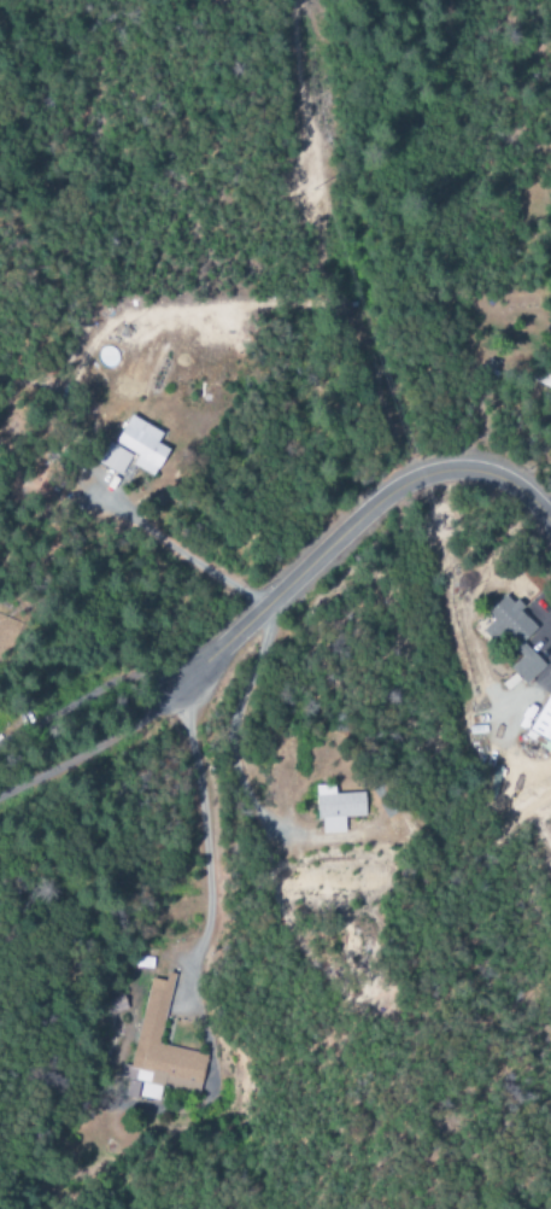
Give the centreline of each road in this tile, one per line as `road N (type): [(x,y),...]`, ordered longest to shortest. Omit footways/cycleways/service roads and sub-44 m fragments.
road 1 (residential): [(550,526),(529,498),(494,475),(456,469),(410,480),(174,690)]

